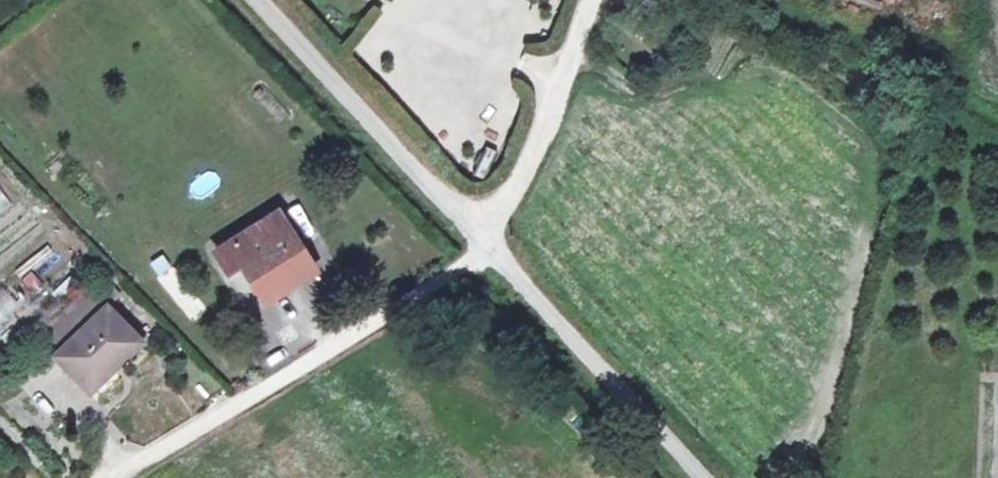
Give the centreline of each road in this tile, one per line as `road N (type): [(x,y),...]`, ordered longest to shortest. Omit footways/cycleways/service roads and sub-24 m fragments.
road 1 (track): [(118,472),(487,250)]
road 2 (track): [(701,477),(476,238)]
road 3 (track): [(254,0),(476,238)]
road 4 (track): [(476,238),(511,188),(590,0)]

